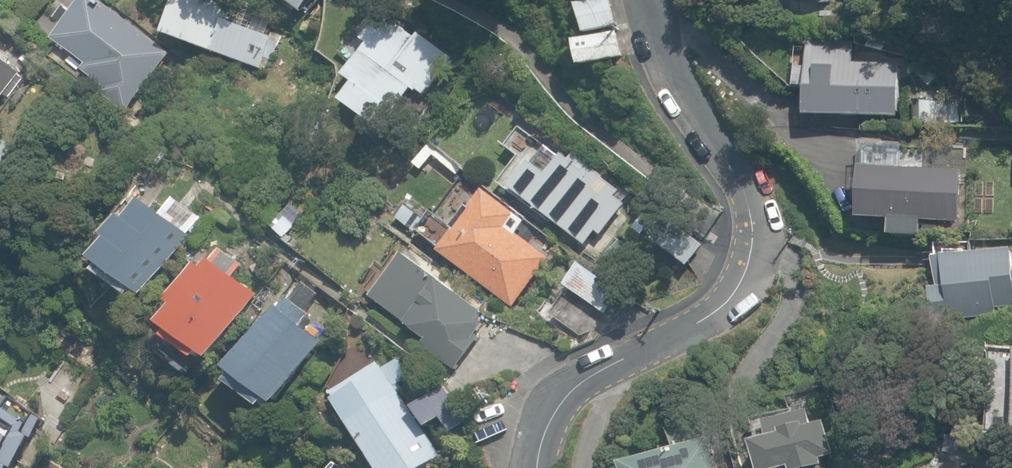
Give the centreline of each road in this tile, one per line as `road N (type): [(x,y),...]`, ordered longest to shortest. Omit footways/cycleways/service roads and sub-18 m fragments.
road 1 (residential): [(644,0),(691,125),(745,193),(755,224),(752,256),(738,295),(713,316),(567,394),(546,421),(539,467)]

